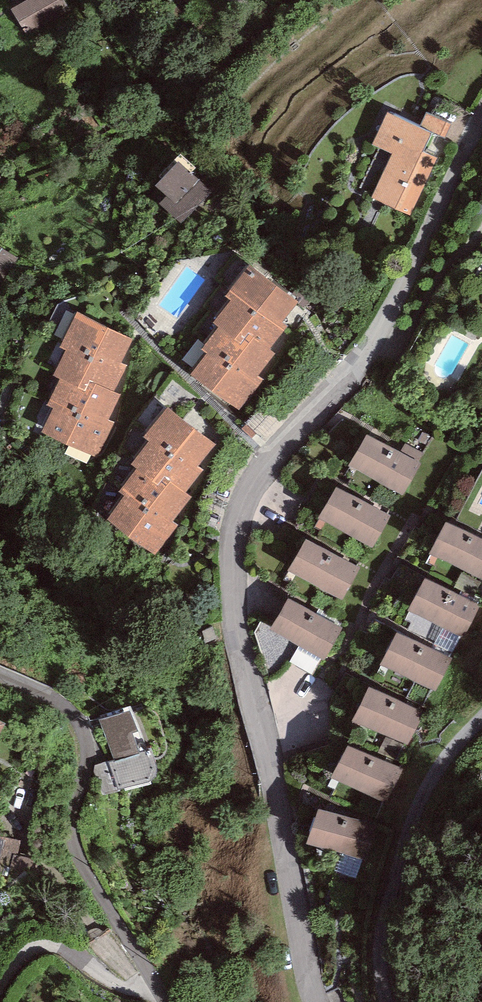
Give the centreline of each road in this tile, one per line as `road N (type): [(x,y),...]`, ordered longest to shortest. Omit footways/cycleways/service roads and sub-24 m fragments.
road 1 (residential): [(481,119),(391,310),(346,377),(247,494),(233,536),(238,635),(316,1001)]
road 2 (residential): [(163,1001),(78,852),(72,817),(85,759),(81,726),(48,696),(0,674)]

